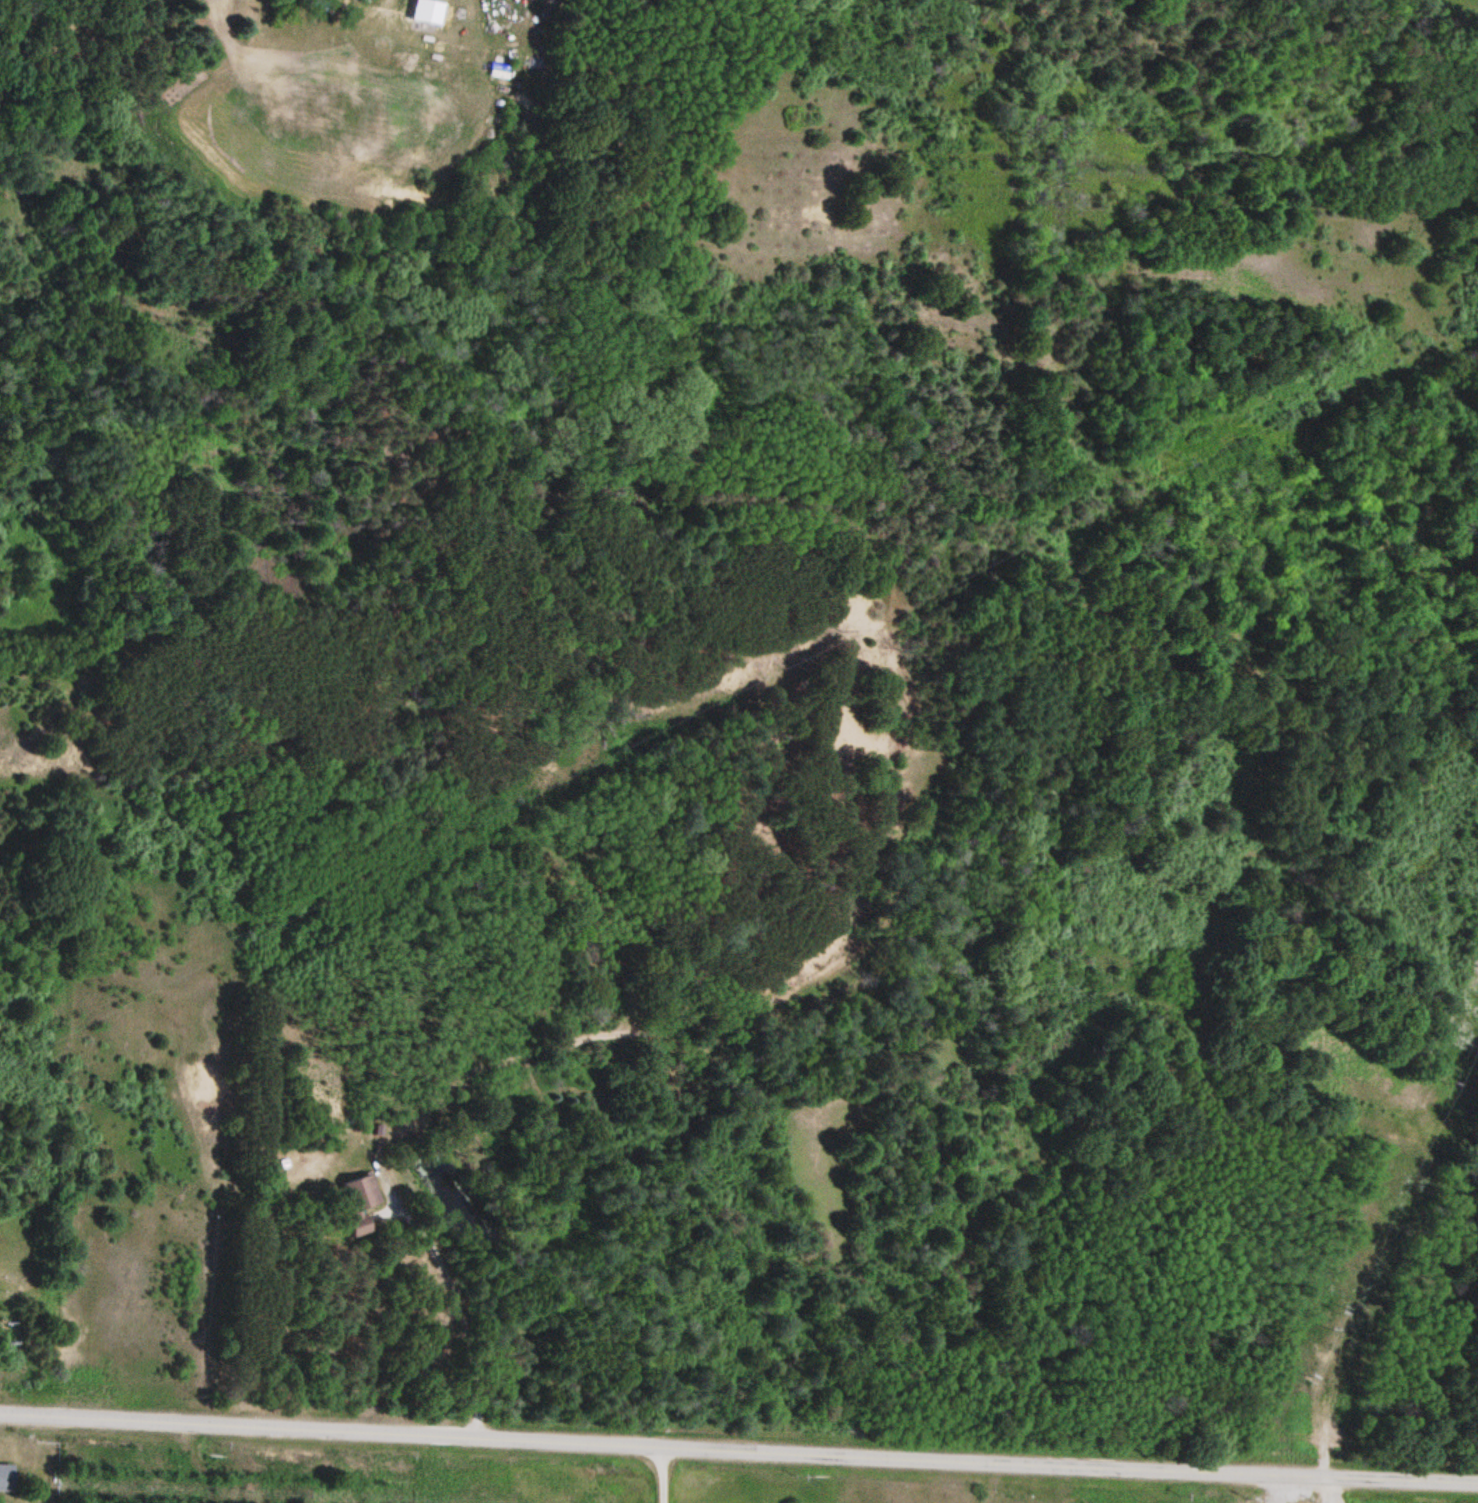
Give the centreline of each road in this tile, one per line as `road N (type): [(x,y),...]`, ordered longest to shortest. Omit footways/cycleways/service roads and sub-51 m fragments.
road 1 (residential): [(1477,1474),(0,1410)]

